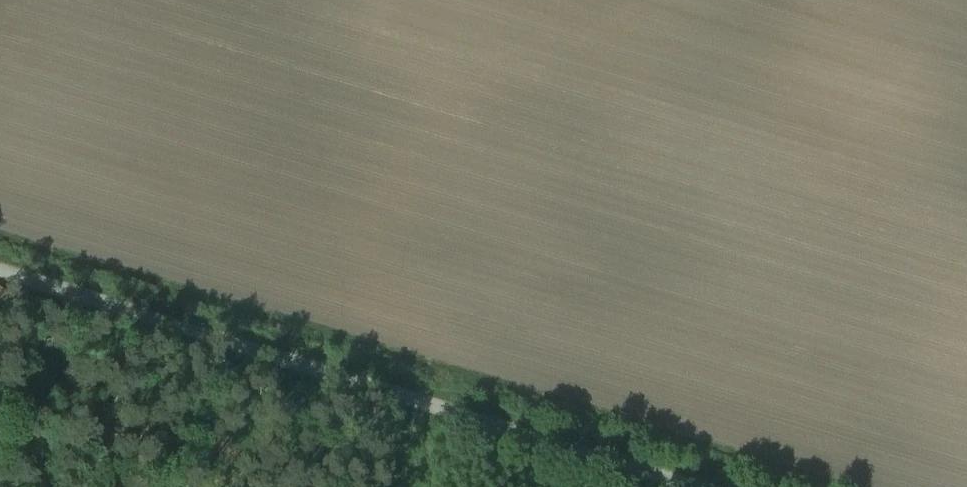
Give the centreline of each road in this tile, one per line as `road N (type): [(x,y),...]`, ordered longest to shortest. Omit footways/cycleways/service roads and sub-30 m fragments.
road 1 (unclassified): [(687,486),(0,275)]

